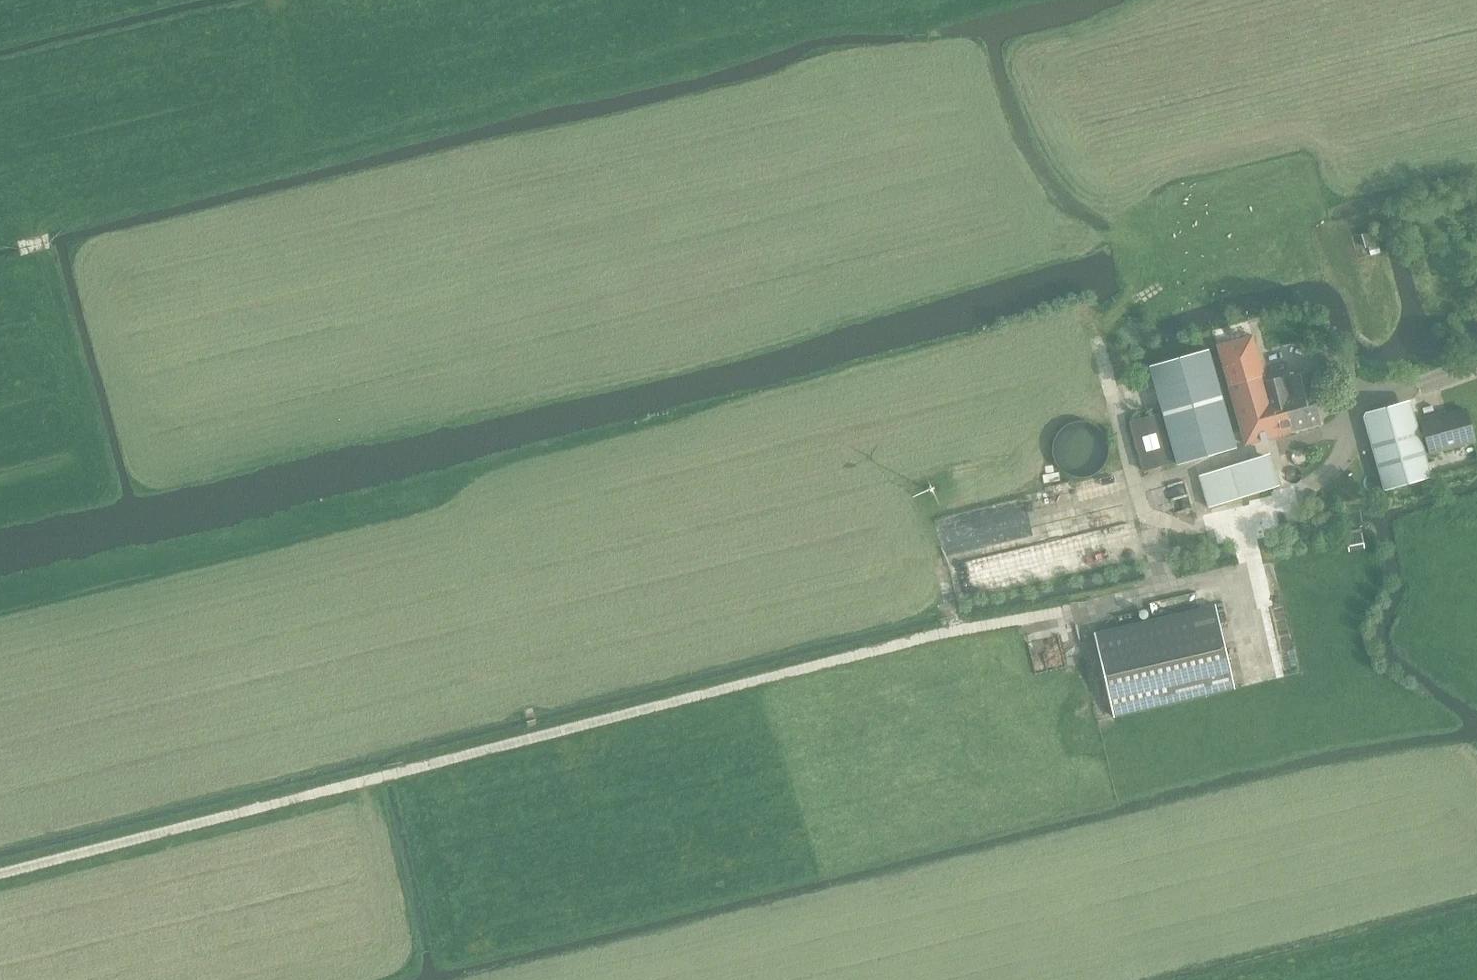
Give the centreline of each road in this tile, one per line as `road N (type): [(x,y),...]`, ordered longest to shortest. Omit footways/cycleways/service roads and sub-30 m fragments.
road 1 (track): [(0,876),(859,654),(1249,571),(1247,540),(1263,522)]

